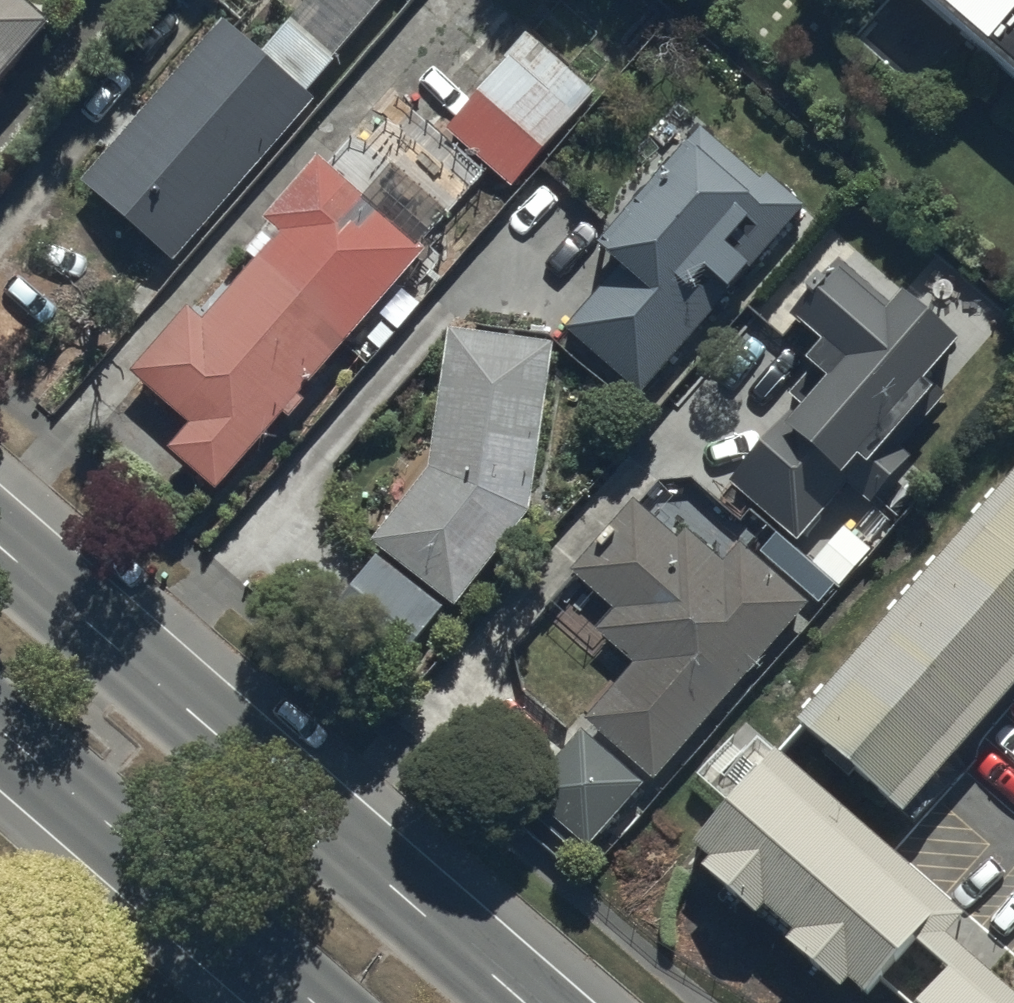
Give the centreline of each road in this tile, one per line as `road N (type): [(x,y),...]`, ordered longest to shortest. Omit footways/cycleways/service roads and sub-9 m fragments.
road 1 (primary): [(0,548),(524,1002)]
road 2 (primary): [(315,1002),(0,728)]

